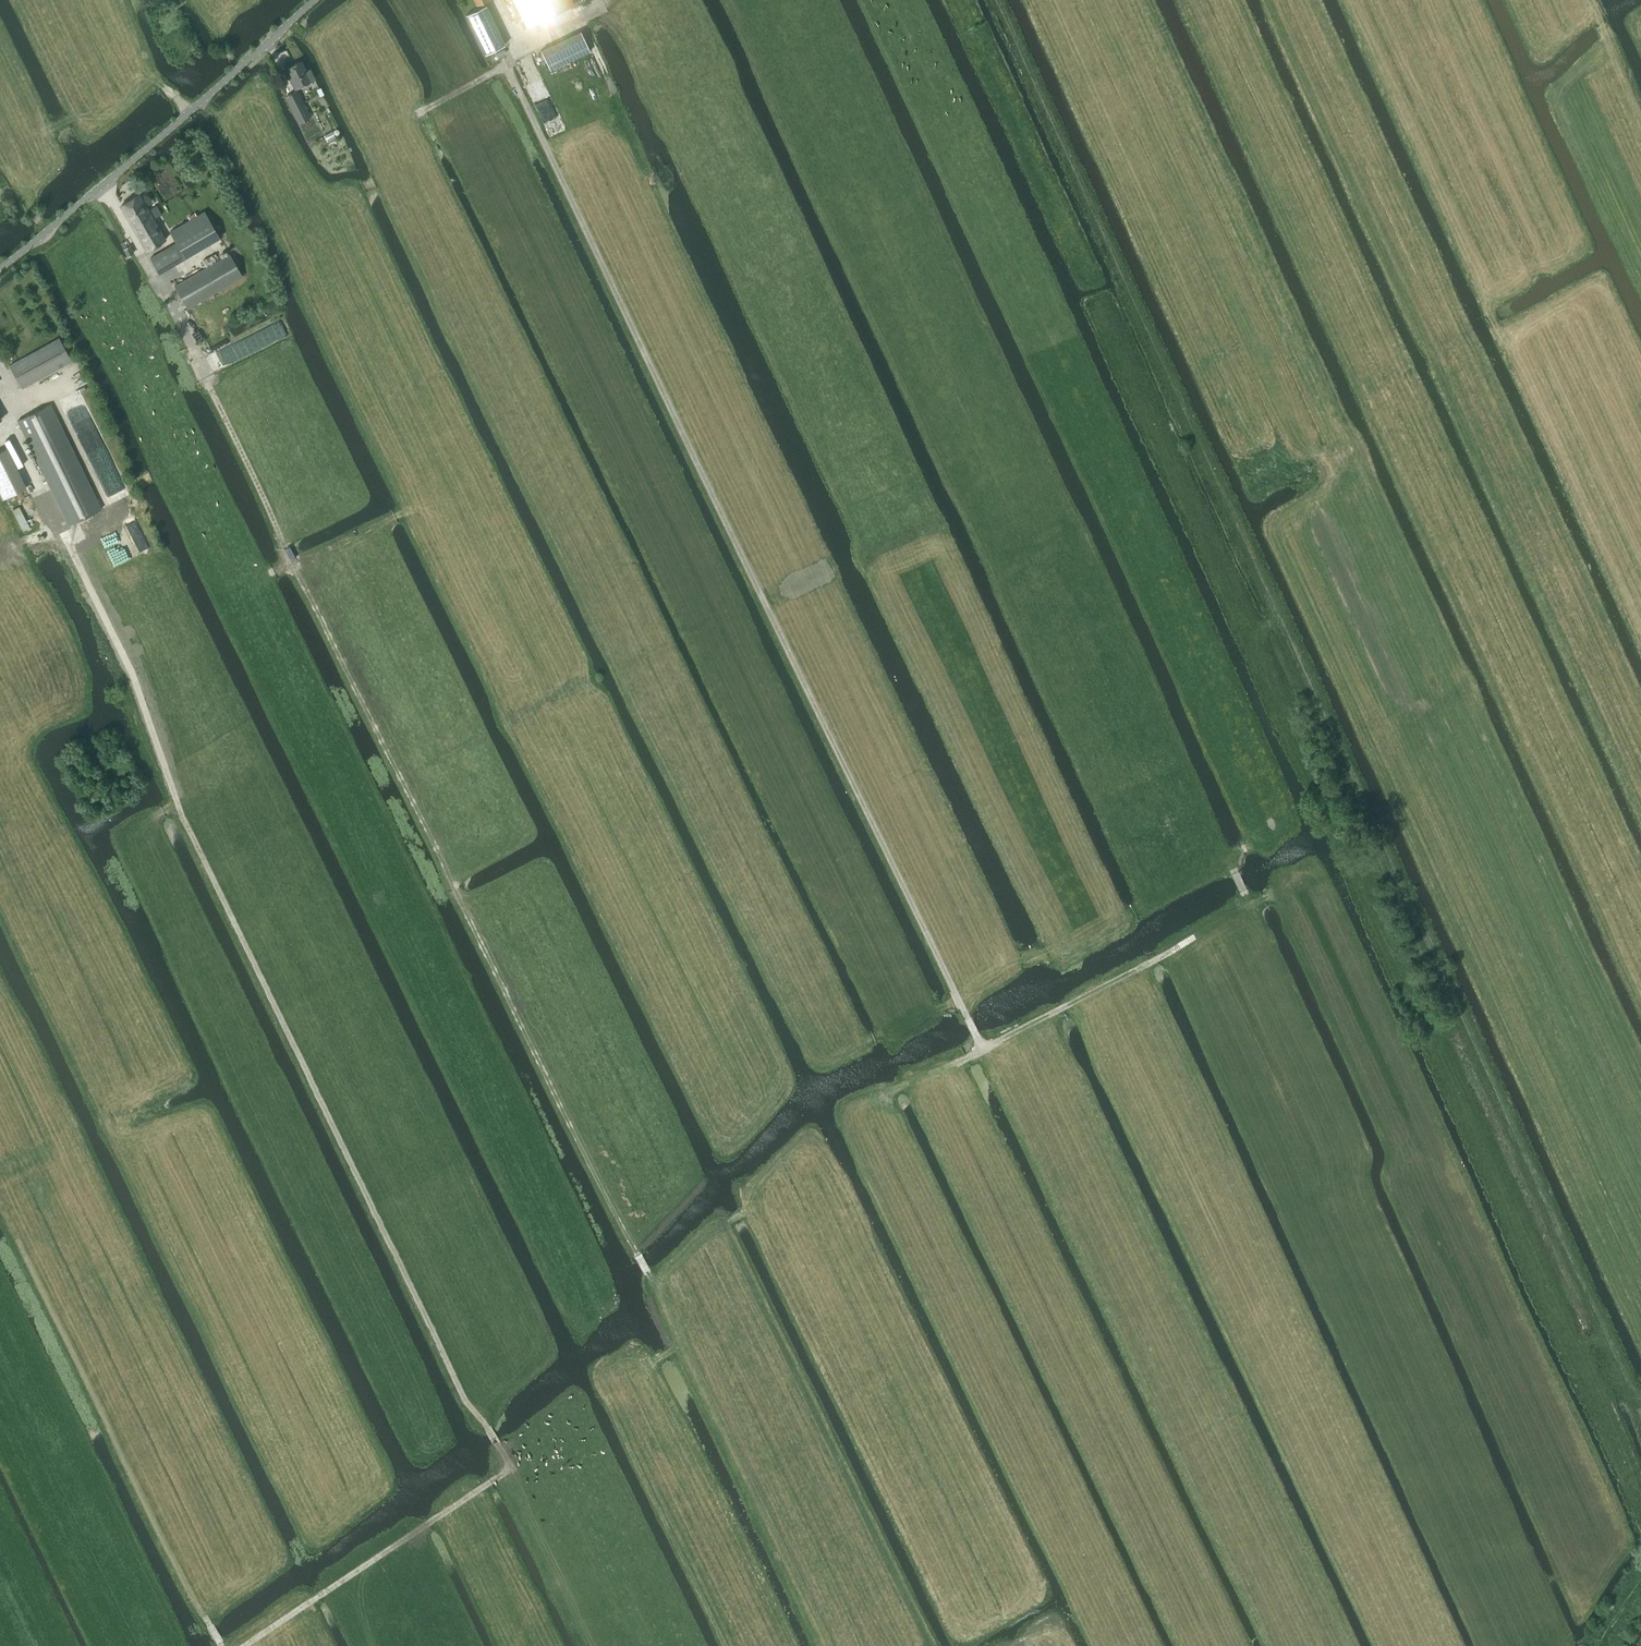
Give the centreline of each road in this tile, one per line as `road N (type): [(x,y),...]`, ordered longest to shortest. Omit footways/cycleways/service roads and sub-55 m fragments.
road 1 (track): [(244,1645),(512,1468),(465,1402),(181,813),(130,671),(10,425),(5,379)]
road 2 (track): [(507,67),(984,1048),(932,1072)]
road 3 (track): [(220,1645),(0,1192)]
road 4 (unclassified): [(0,268),(315,0)]
road 5 (track): [(984,1048),(1272,895)]
road 6 (track): [(501,0),(518,40),(507,67),(434,106)]

